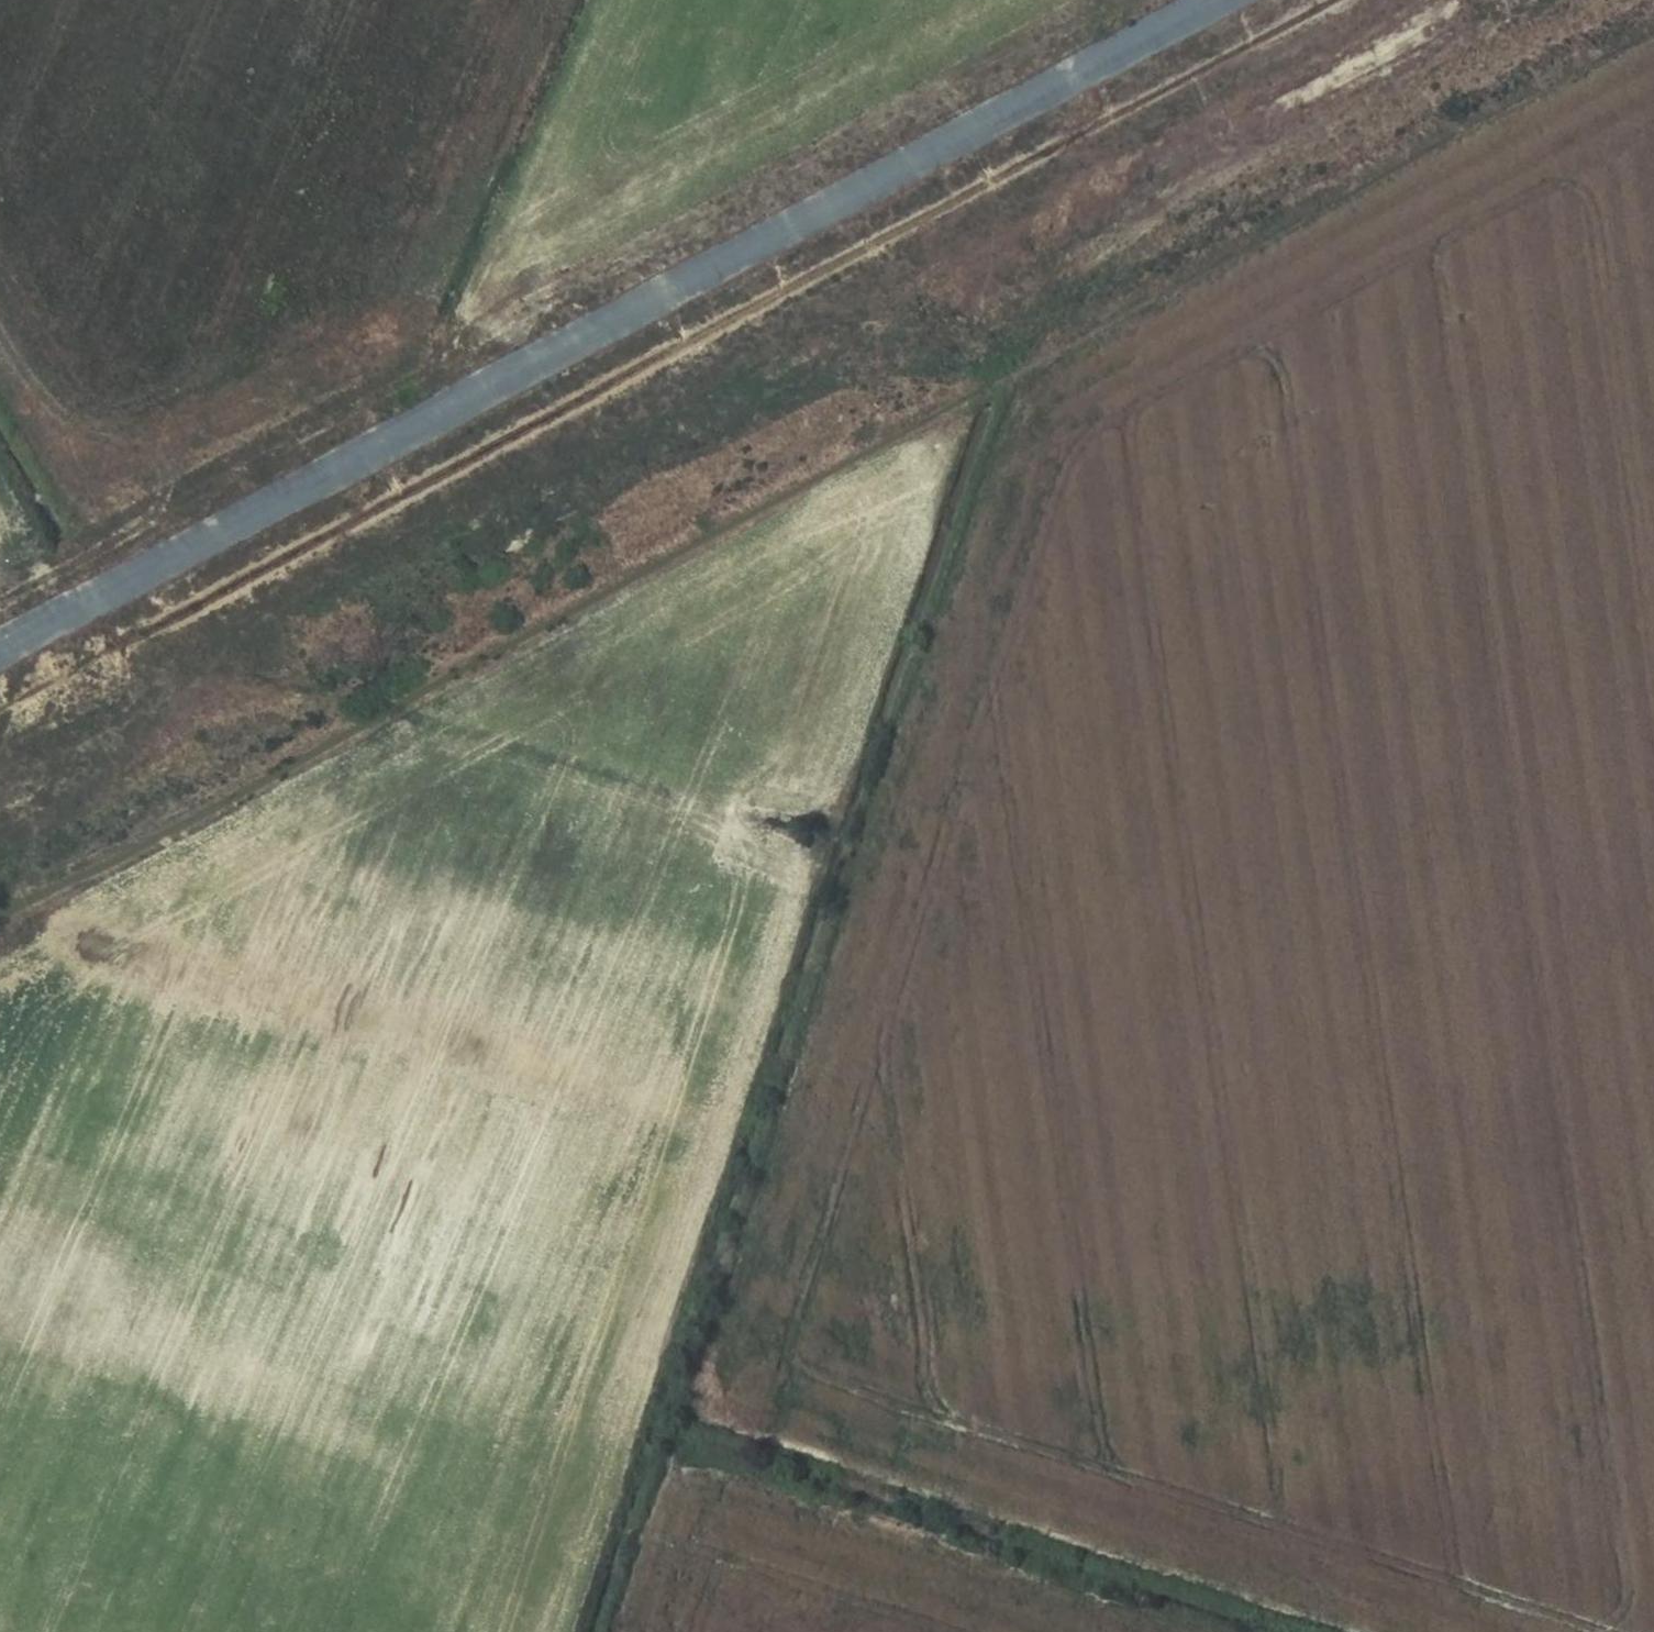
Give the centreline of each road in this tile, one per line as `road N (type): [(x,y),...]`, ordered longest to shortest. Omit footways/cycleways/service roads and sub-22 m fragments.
road 1 (track): [(0,777),(44,671),(11,495),(0,475)]

